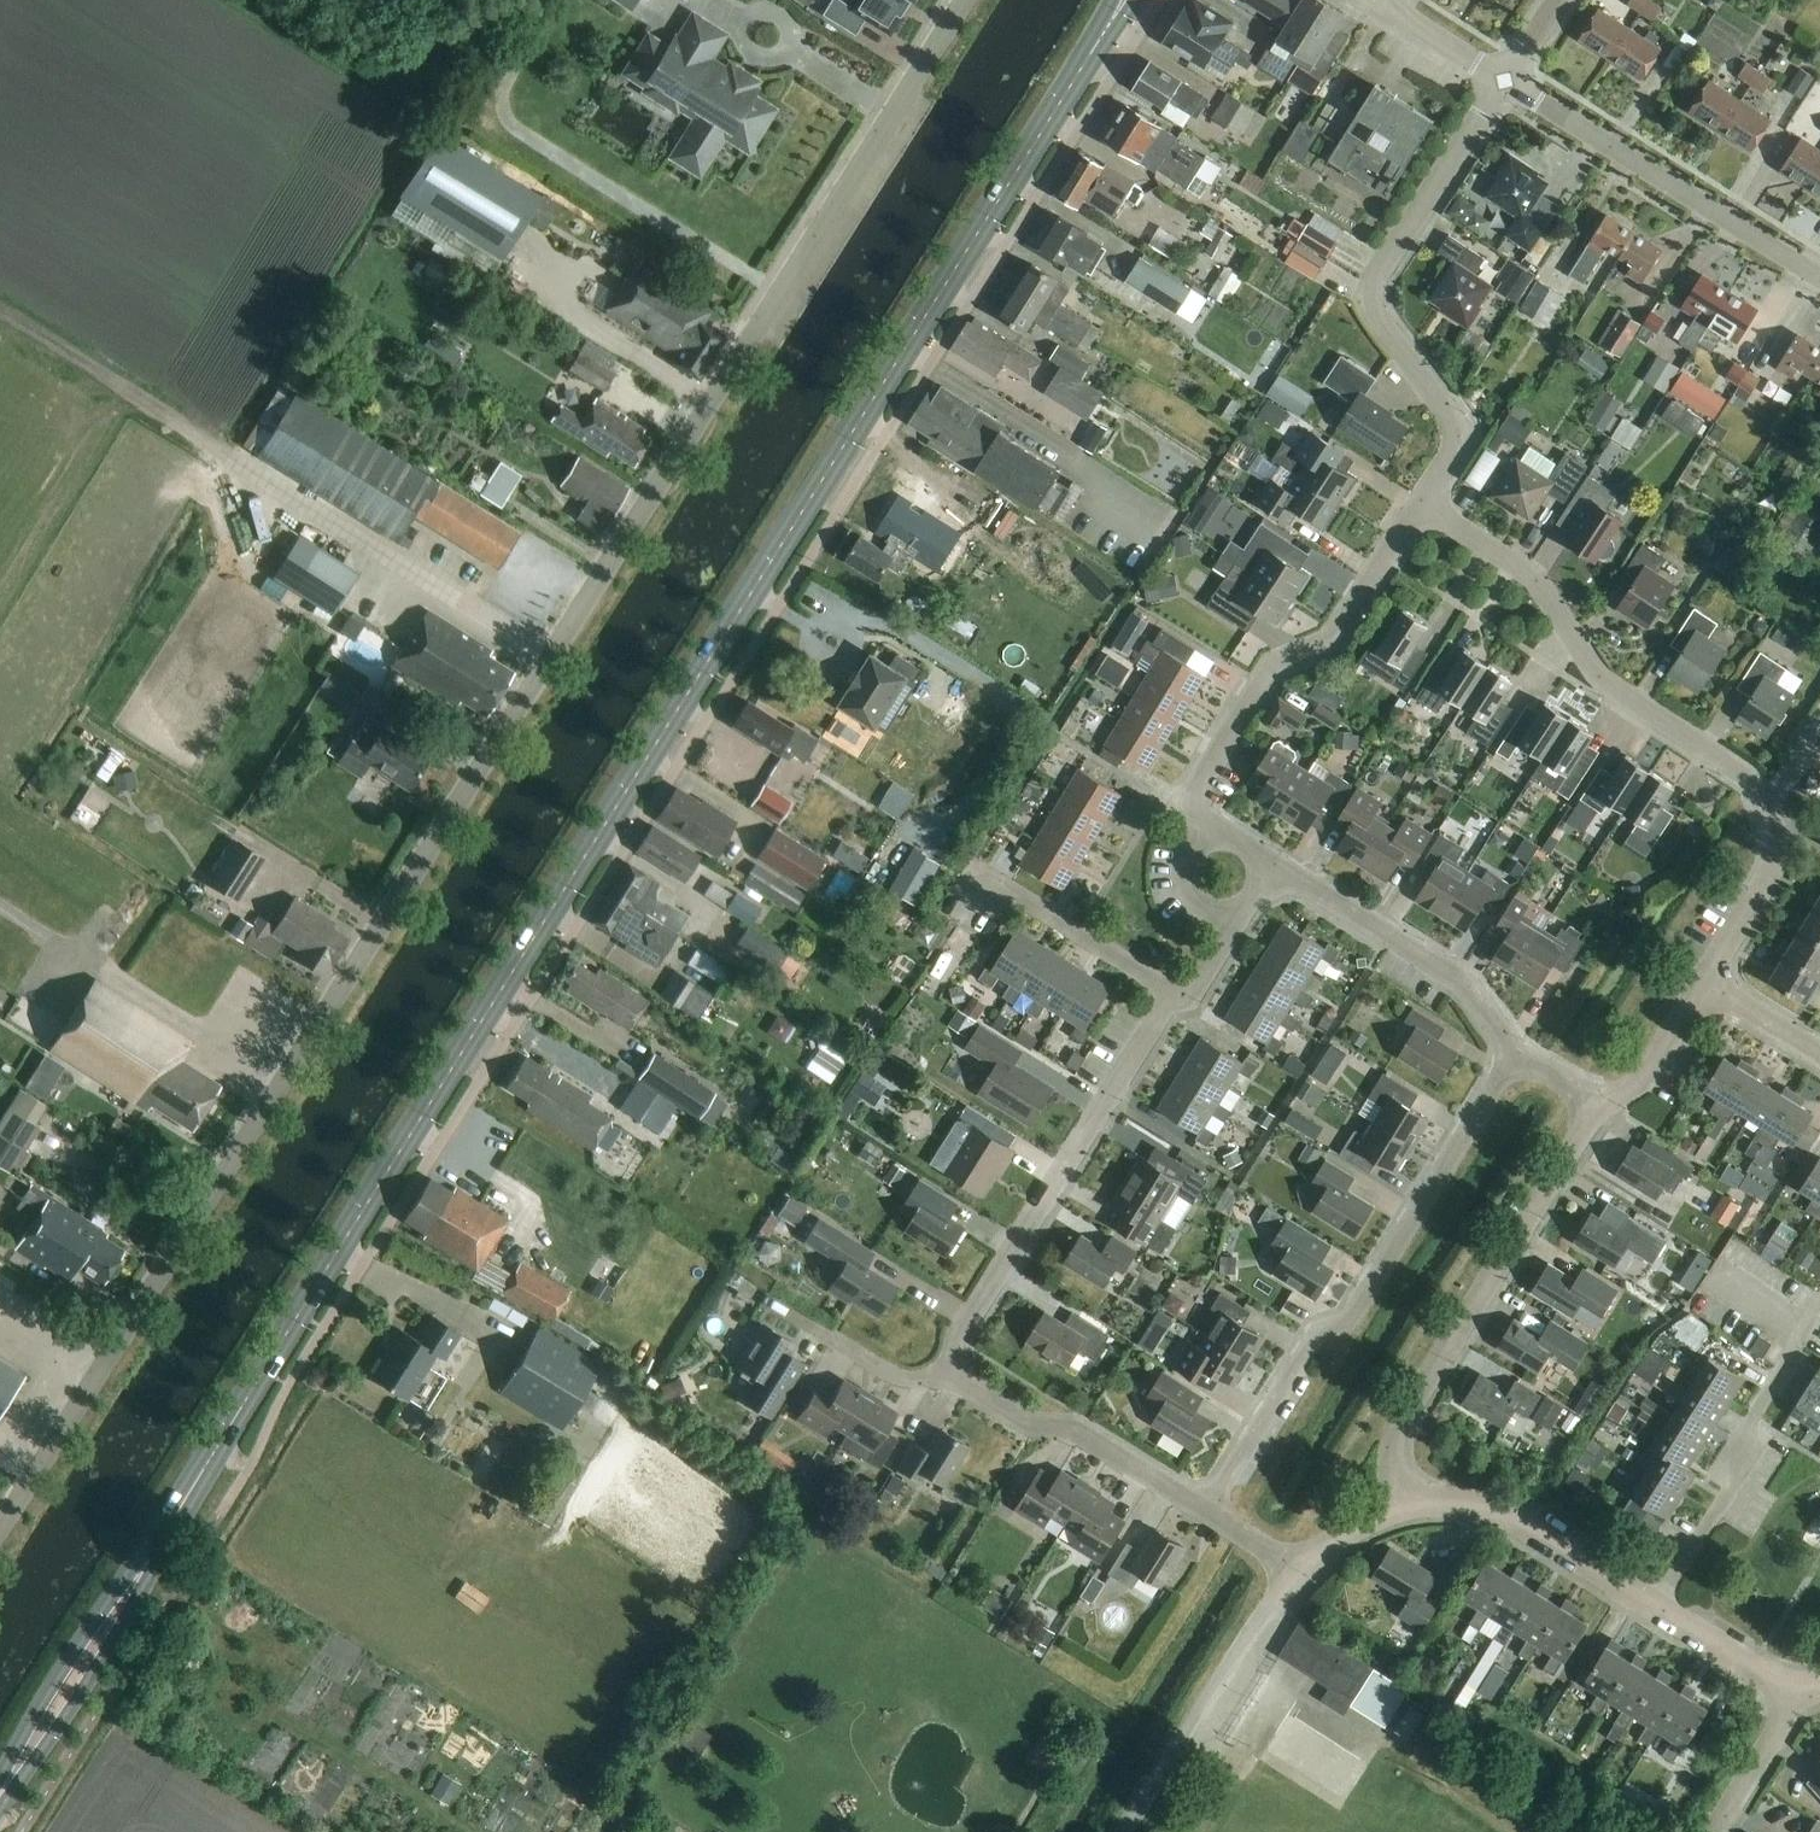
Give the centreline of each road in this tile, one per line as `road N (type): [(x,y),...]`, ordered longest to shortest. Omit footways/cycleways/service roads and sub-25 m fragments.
road 1 (primary): [(0,1795),(1098,41)]
road 2 (unclassified): [(0,1527),(965,0)]
road 3 (residential): [(1705,982),(1770,873),(1773,834),(1764,797),(1747,773),(1595,674),(1559,610),(1519,565),(1422,500)]
road 4 (residential): [(1213,1512),(1319,1339),(1364,1306),(1514,1057)]
road 5 (residential): [(1422,500),(1454,451),(1455,428),(1371,298),(1502,80)]
road 6 (residential): [(1405,1508),(1396,1456),(1401,1429),(1596,1104)]
road 7 (residential): [(956,1378),(956,1339),(1171,991)]
road 8 (residential): [(1211,828),(1185,806),(1269,667),(1332,635),(1422,500)]
road 9 (unclassified): [(1819,278),(1502,80)]
road 10 (residential): [(1514,1057),(1466,983),(1269,865)]
road 11 (unclassified): [(1126,1831),(1296,1568)]
road 12 (residential): [(1213,1512),(1060,1421),(1025,1418),(956,1378)]
road 13 (track): [(239,466),(0,318)]
road 14 (unclassified): [(1655,1607),(1474,1506),(1405,1508)]
road 15 (residential): [(1171,991),(966,867)]
road 16 (residential): [(1655,1607),(1767,1428)]
road 17 (residential): [(956,1378),(918,1379),(872,1367),(770,1304)]
road 18 (residential): [(1596,1104),(1625,1095),(1648,1074),(1705,982)]
road 19 (unclassified): [(1797,1691),(1655,1607)]
road 20 (residential): [(1710,1831),(1797,1691)]
road 21 (unclassified): [(1502,80),(1383,0)]
road 22 (residential): [(1819,1053),(1705,982)]
road 23 (unclassified): [(1296,1568),(1405,1508)]
road 24 (residential): [(1233,925),(1204,908),(1189,882),(1191,856),(1211,828)]

